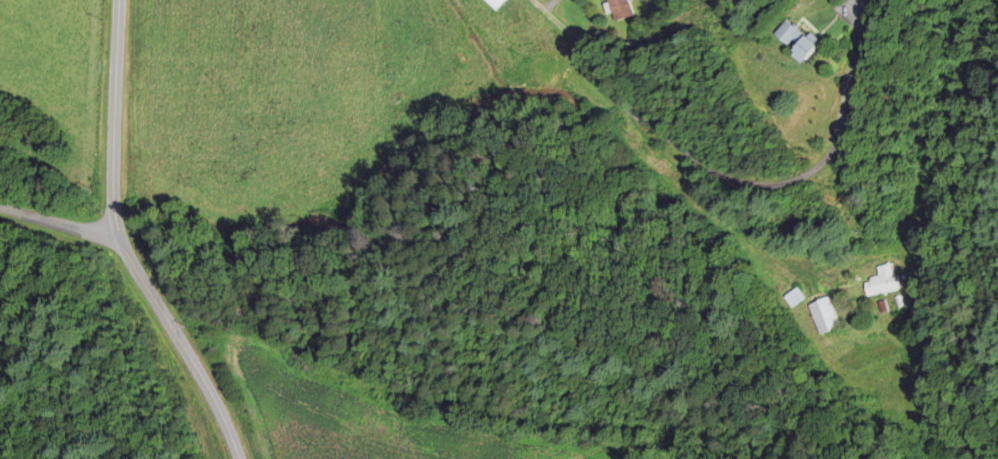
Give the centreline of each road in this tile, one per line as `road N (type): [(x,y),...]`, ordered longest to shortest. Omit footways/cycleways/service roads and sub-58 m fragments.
road 1 (residential): [(535,0),(626,109),(686,218),(743,280),(798,306),(888,296)]
road 2 (residential): [(116,0),(116,238),(225,425),(233,458)]
road 3 (residential): [(116,238),(0,205)]

